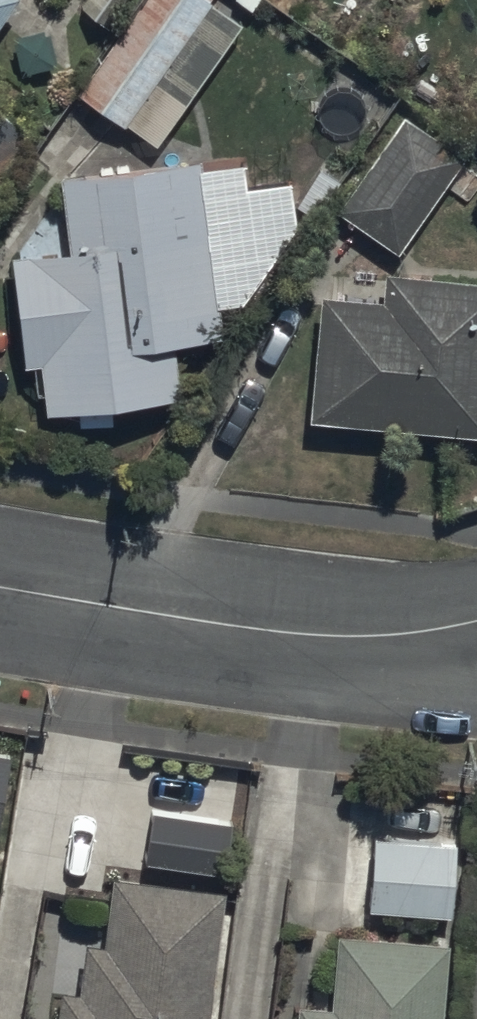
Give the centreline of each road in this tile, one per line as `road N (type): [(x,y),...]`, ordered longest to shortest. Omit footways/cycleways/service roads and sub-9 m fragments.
road 1 (residential): [(0,588),(266,632),(371,641),(476,624)]

